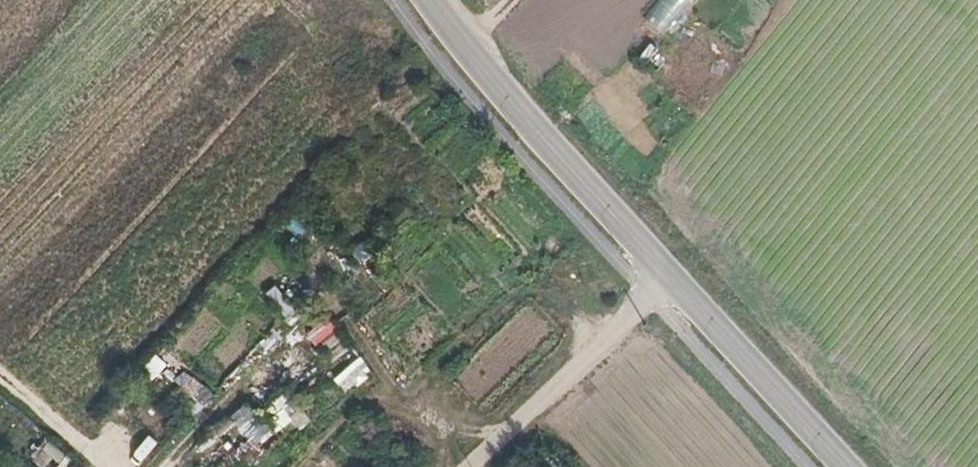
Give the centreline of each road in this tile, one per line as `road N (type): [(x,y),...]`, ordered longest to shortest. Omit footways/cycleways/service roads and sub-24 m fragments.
road 1 (tertiary): [(840,466),(463,56),(421,0)]
road 2 (track): [(661,276),(476,466)]
road 3 (track): [(116,466),(0,371)]

